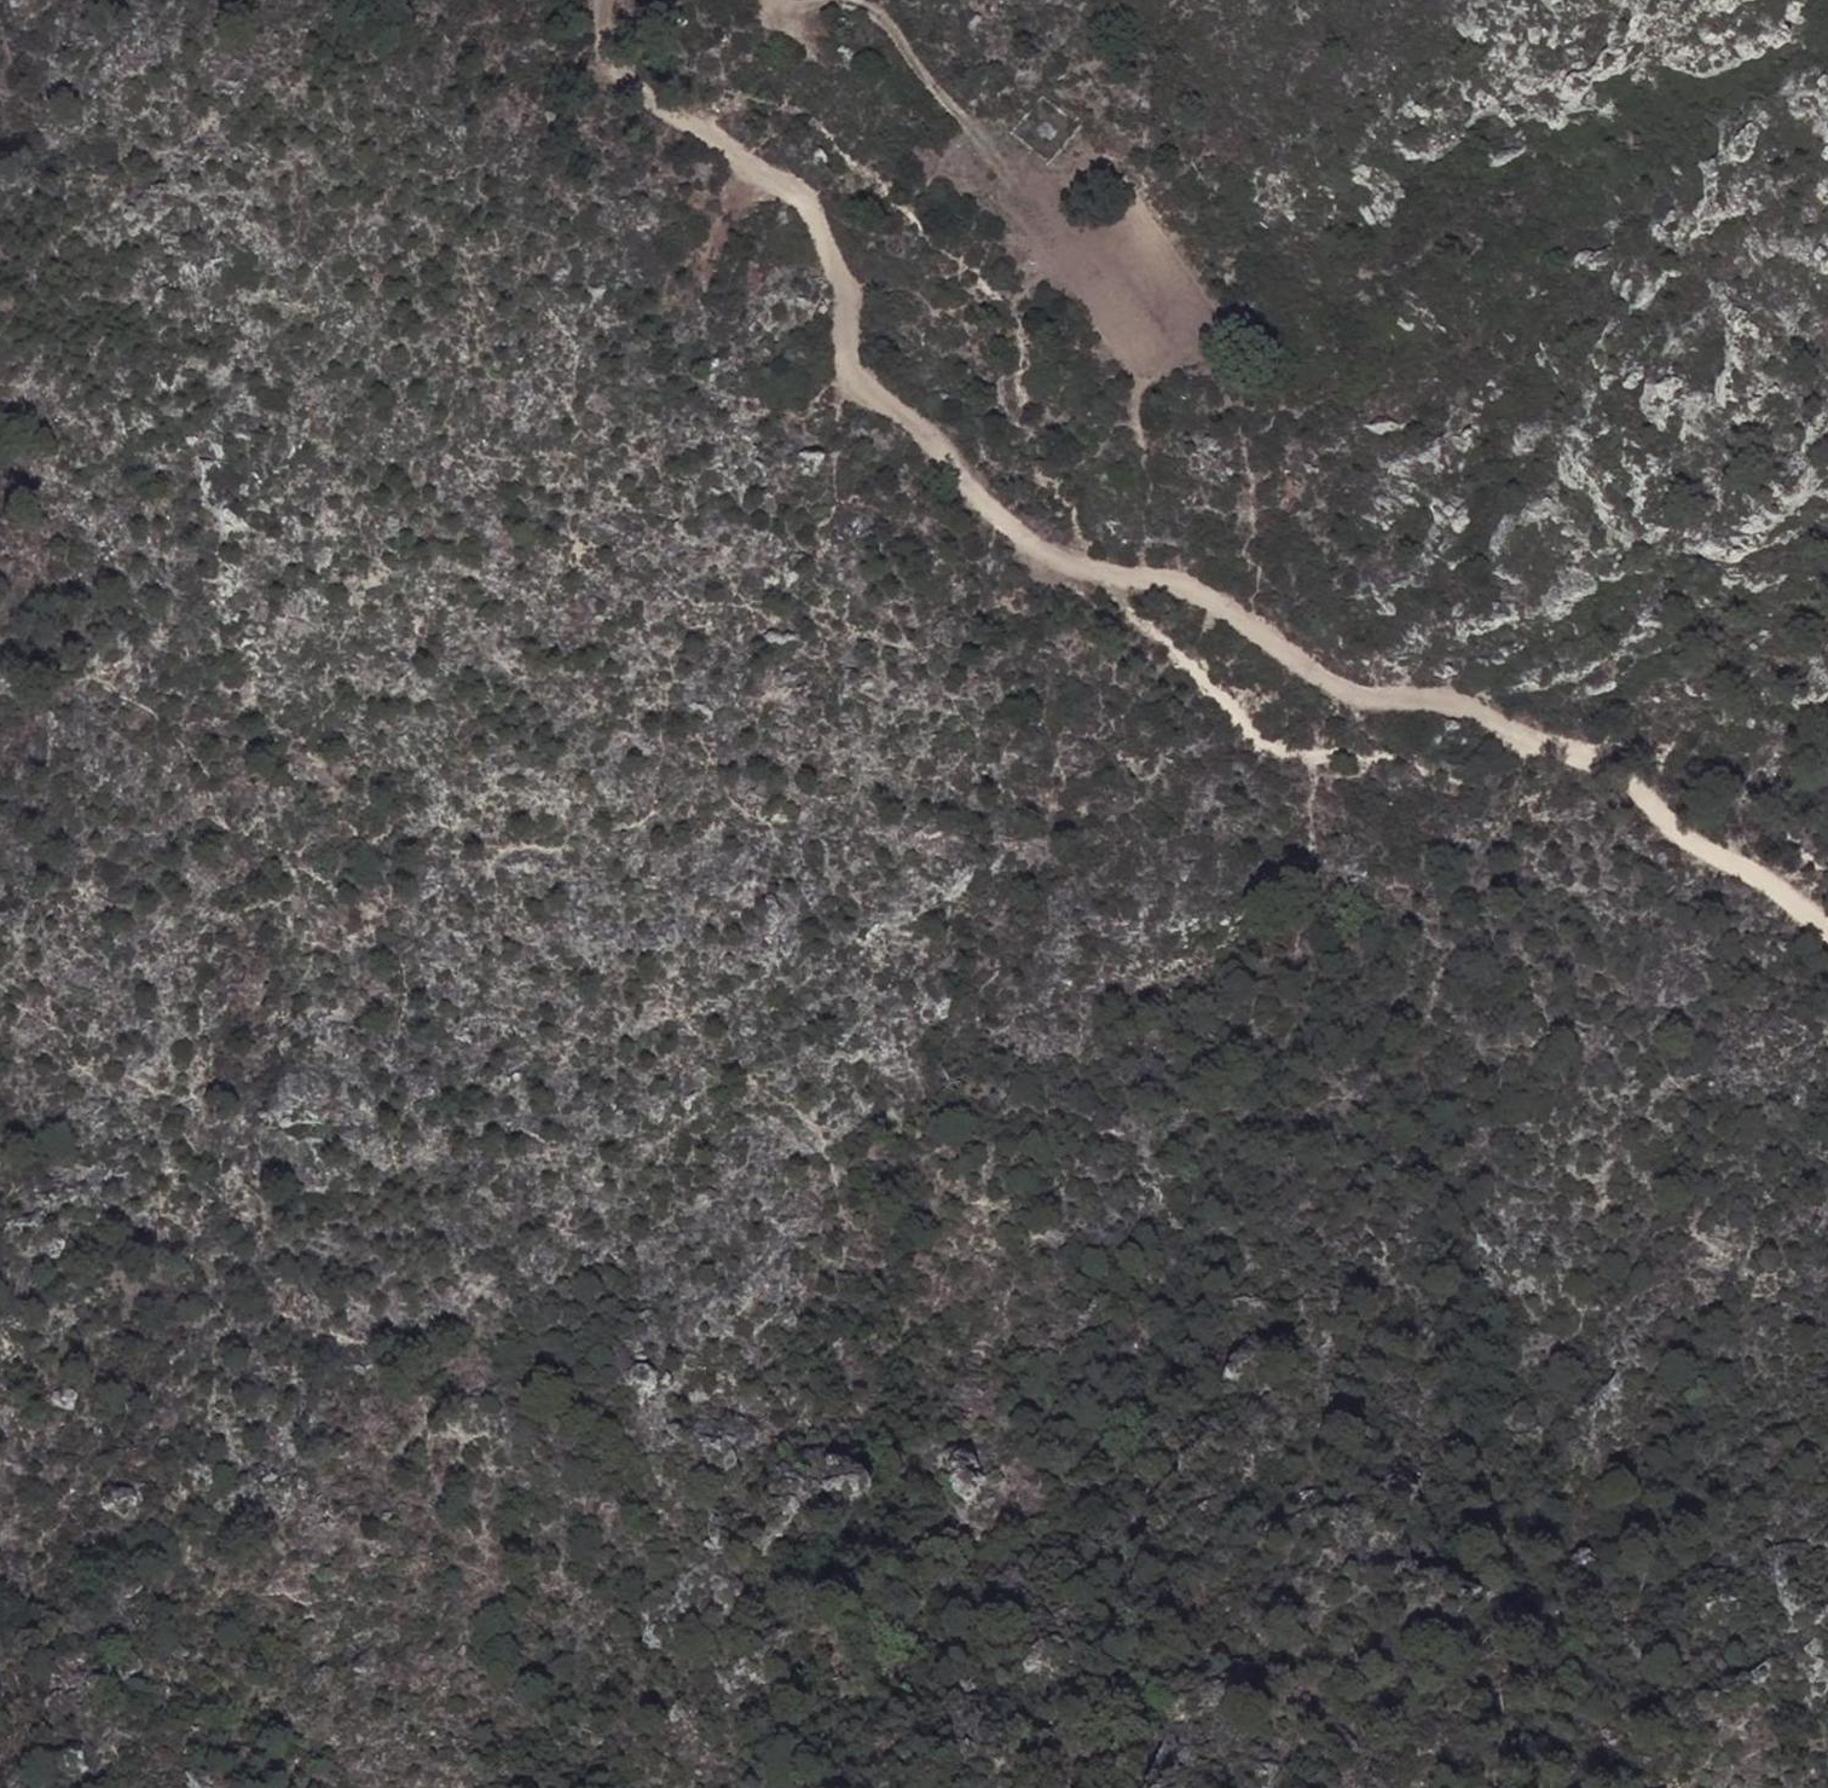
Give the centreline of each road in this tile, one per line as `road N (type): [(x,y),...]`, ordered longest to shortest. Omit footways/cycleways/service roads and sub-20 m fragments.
road 1 (track): [(590,0),(586,23),(617,71),(806,194),(856,300),(841,364),(849,386),(908,411),(954,449),(1021,541),(1072,567),(1169,577),(1235,600),(1288,654),(1349,691),(1448,692),(1528,748),(1597,764),(1685,837),(1827,931)]
road 2 (track): [(786,0),(800,8),(847,5),(882,21),(968,130)]

